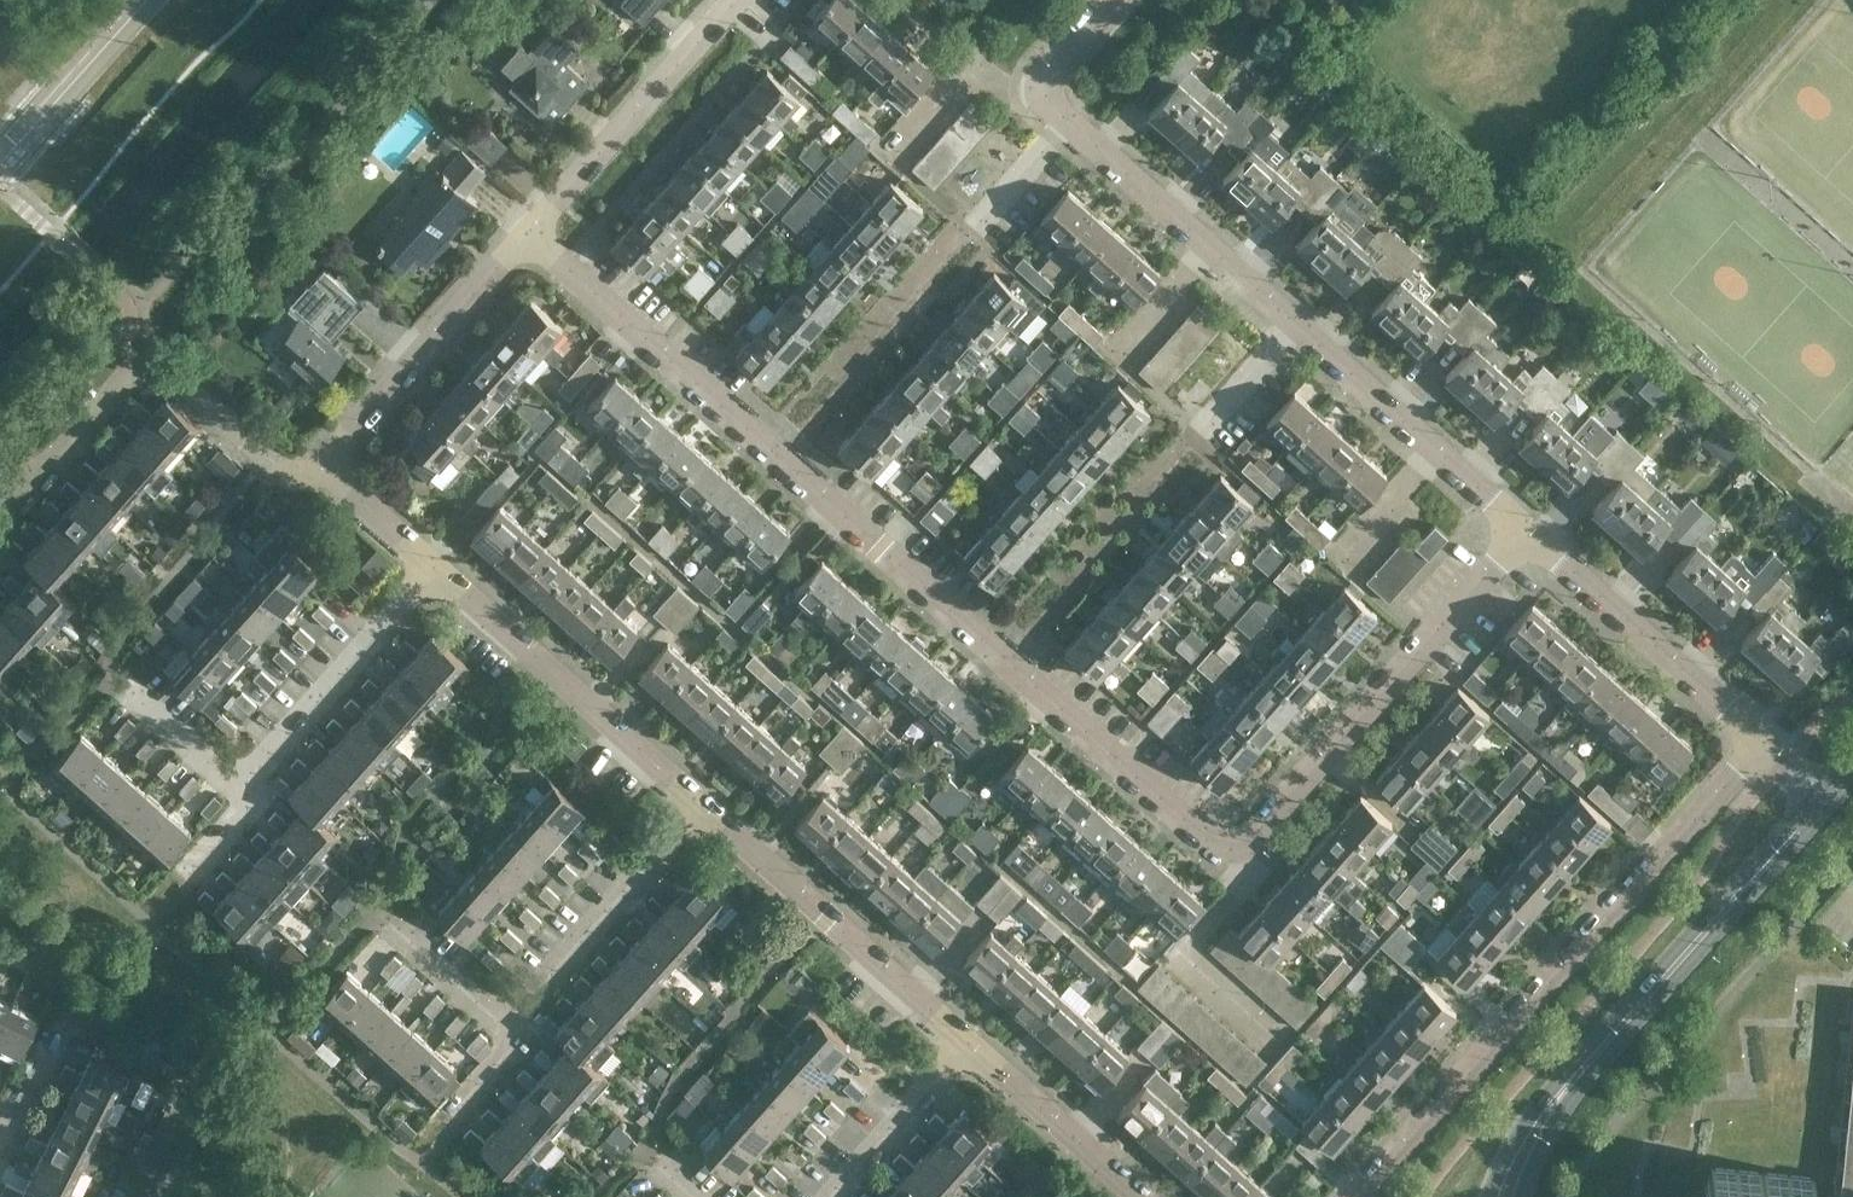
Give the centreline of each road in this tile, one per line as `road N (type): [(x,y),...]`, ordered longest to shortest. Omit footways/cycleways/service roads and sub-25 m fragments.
road 1 (residential): [(1524,530),(1257,830),(1232,841),(1205,834),(525,231)]
road 2 (residential): [(1752,736),(1361,1196)]
road 3 (tertiary): [(1504,1196),(1570,1081),(1826,799)]
road 4 (residential): [(0,516),(133,371),(163,365),(297,479),(338,470)]
road 5 (residential): [(967,1044),(698,803)]
road 6 (residential): [(698,803),(432,564)]
road 7 (residential): [(525,231),(735,0)]
road 8 (residential): [(338,470),(340,437),(525,231)]
road 9 (residential): [(1752,736),(1524,530)]
road 10 (residential): [(1298,325),(1071,130)]
road 11 (residential): [(251,798),(253,781),(432,564)]
road 12 (residential): [(504,1027),(698,803)]
road 13 (residential): [(1138,1196),(967,1044)]
road 14 (residential): [(831,1196),(967,1044)]
road 15 (residential): [(894,152),(966,63),(1005,87),(1044,86)]
road 16 (residential): [(1436,455),(1298,325)]
road 17 (residential): [(251,798),(124,689)]
road 18 (residential): [(504,1027),(389,926)]
road 19 (residential): [(1340,567),(1436,455)]
road 20 (residential): [(1200,432),(1298,325)]
road 21 (residential): [(979,231),(1071,130)]
road 22 (residential): [(432,564),(348,490),(338,470)]

